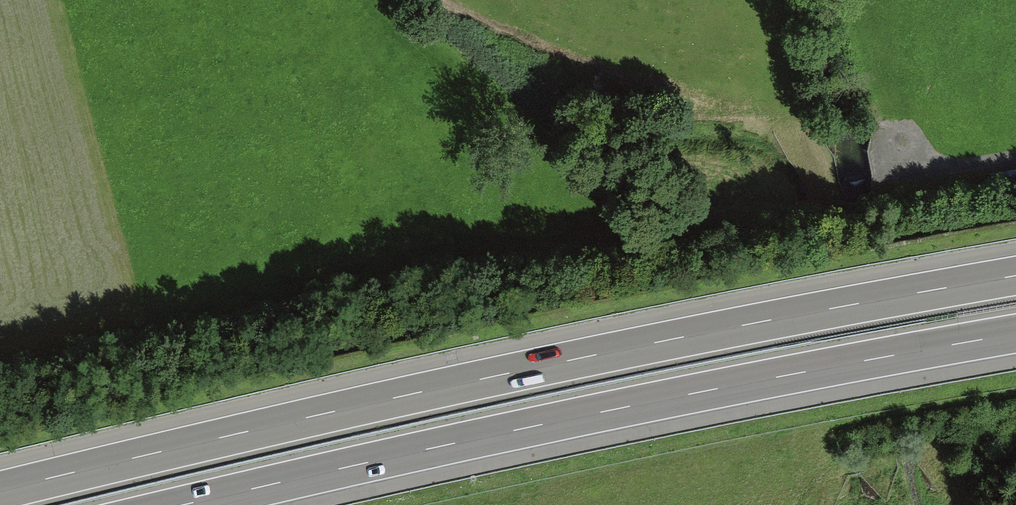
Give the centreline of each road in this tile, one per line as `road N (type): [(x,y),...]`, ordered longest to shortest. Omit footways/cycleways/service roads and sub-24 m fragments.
road 1 (motorway): [(1015,276),(505,374),(0,490)]
road 2 (motorway): [(187,504),(668,399),(1015,335)]
road 3 (track): [(904,131),(911,176),(1015,158)]

